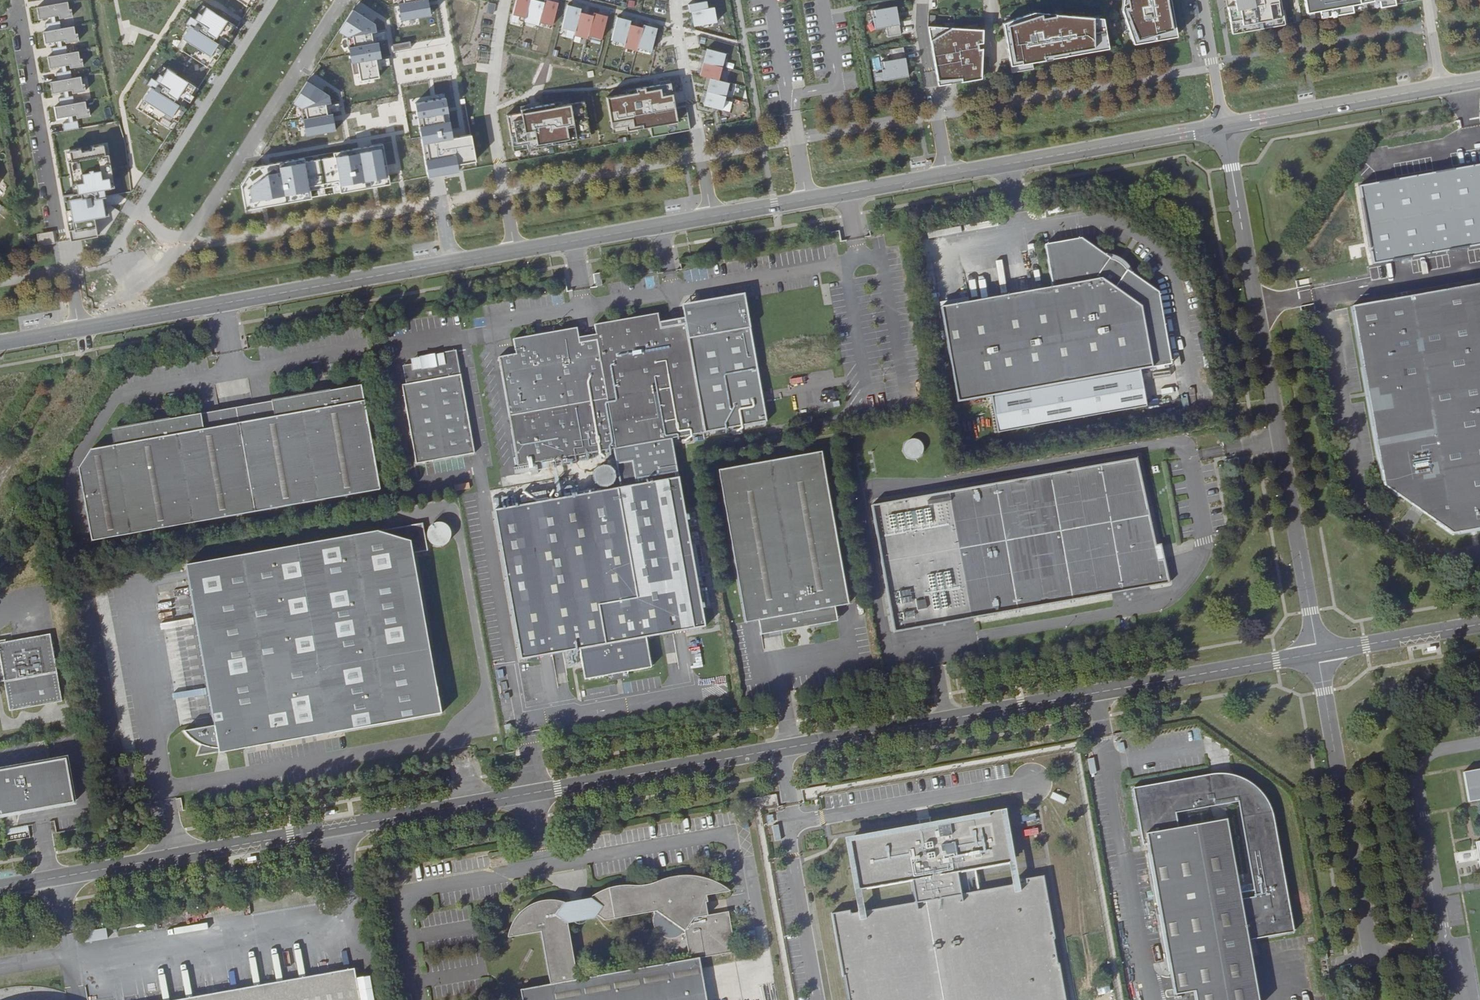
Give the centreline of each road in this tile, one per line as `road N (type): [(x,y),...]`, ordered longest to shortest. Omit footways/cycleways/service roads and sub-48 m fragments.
road 1 (unclassified): [(0,888),(1317,654)]
road 2 (unclassified): [(0,344),(1224,125)]
road 3 (unclassified): [(1224,125),(1317,654)]
road 4 (unclassified): [(1378,999),(1317,654)]
road 5 (unclassified): [(1224,125),(1440,87)]
road 6 (unclassified): [(1317,654),(1479,624)]
road 7 (residential): [(1224,125),(1202,0)]

